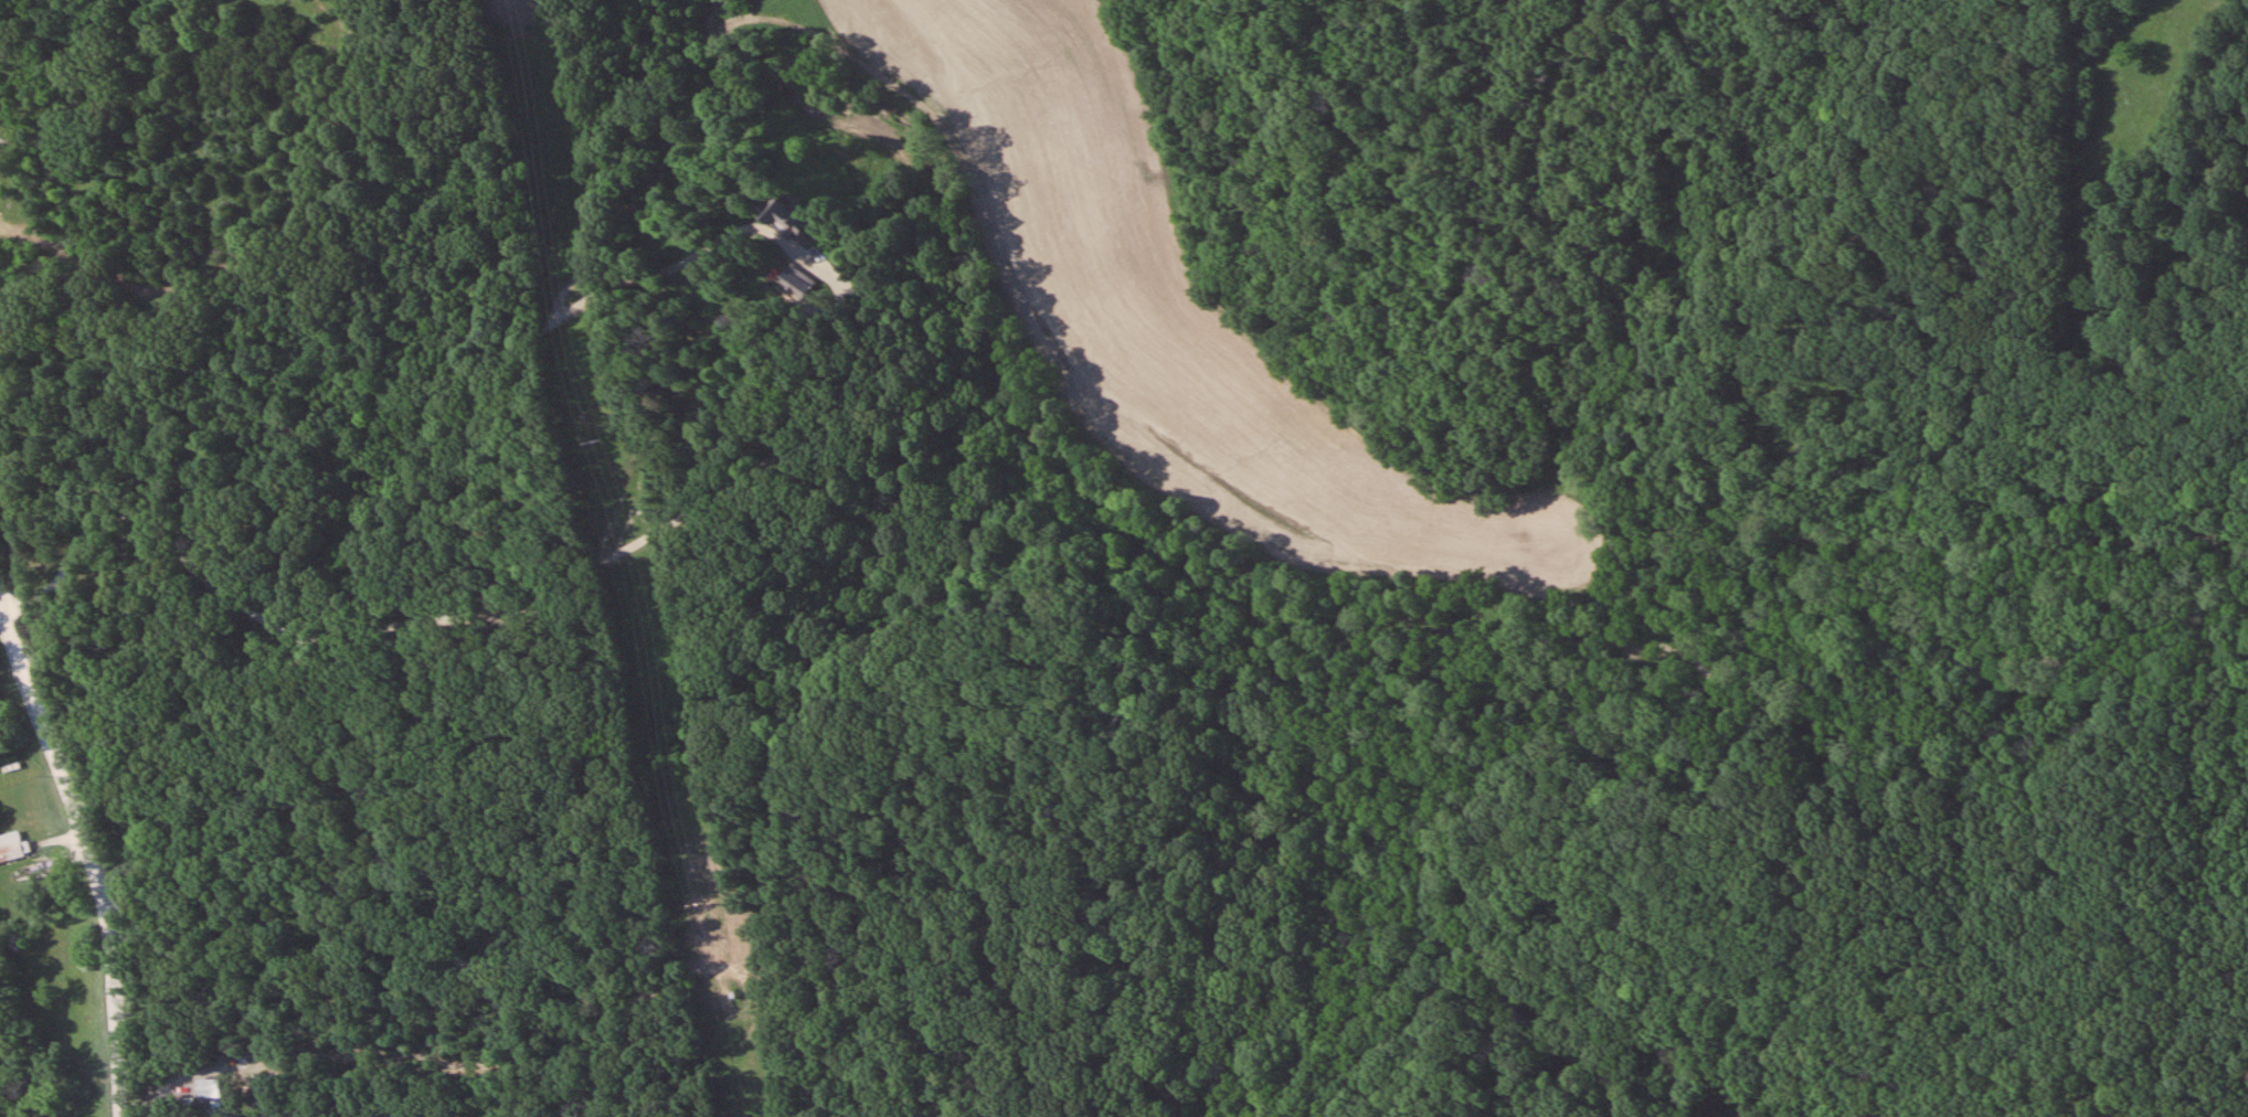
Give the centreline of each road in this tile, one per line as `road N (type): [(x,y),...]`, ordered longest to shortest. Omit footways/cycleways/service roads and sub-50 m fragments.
road 1 (residential): [(120,1116),(98,833),(0,542)]

